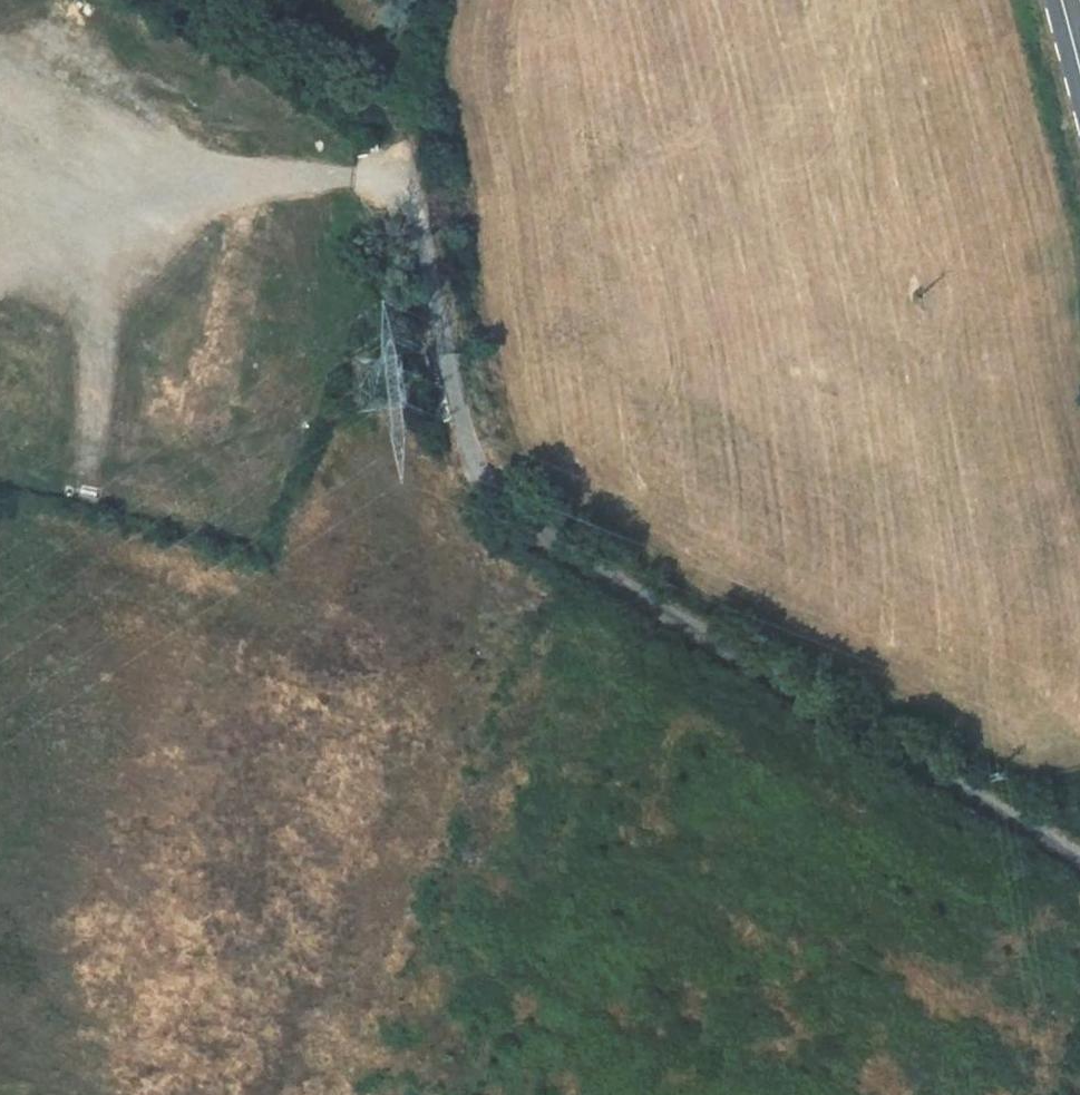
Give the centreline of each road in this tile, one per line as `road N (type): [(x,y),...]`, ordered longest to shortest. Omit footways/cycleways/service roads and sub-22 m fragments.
road 1 (track): [(186,0),(371,96),(394,123),(401,163)]

